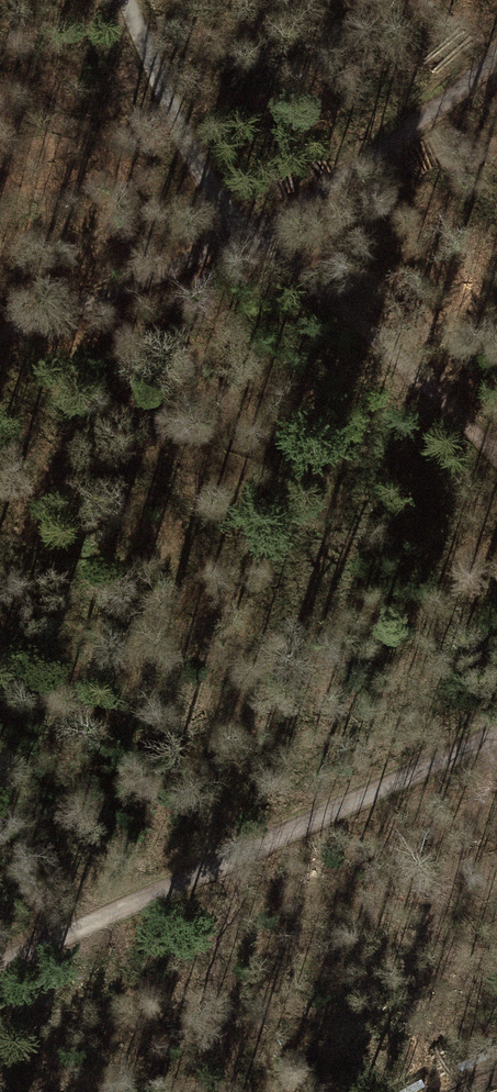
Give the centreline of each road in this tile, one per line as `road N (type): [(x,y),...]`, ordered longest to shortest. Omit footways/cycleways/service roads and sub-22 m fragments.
road 1 (track): [(125,0),(215,197),(454,408),(496,459)]
road 2 (track): [(496,46),(461,86),(314,201),(0,331)]
road 3 (track): [(496,729),(0,966)]

